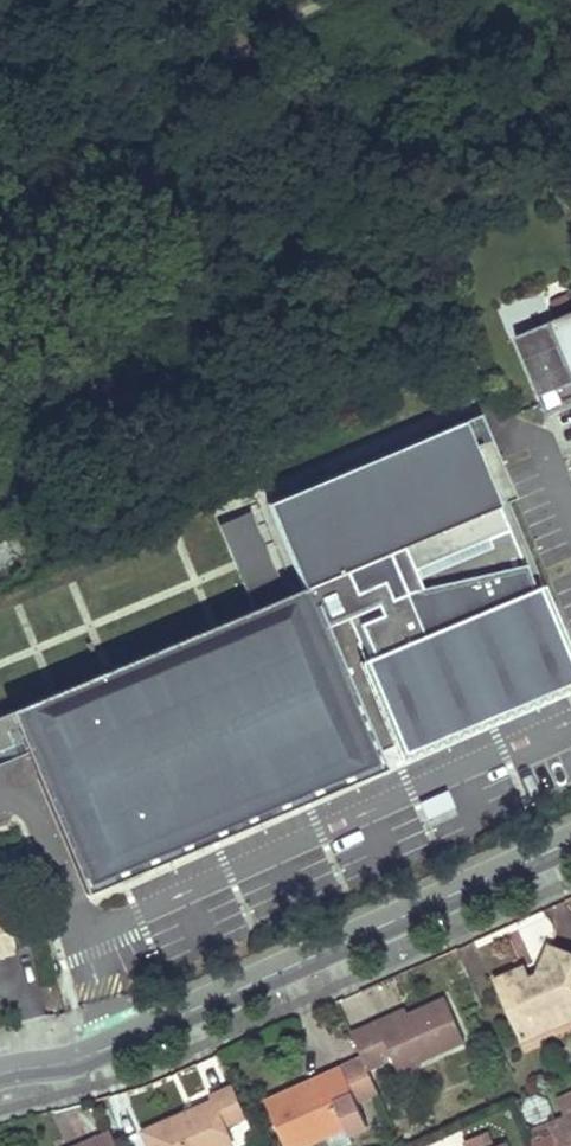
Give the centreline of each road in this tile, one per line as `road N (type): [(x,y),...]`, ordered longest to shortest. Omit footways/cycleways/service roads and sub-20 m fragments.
road 1 (unclassified): [(0,1075),(80,1057),(570,841)]
road 2 (track): [(0,216),(50,198),(266,38),(339,0)]

